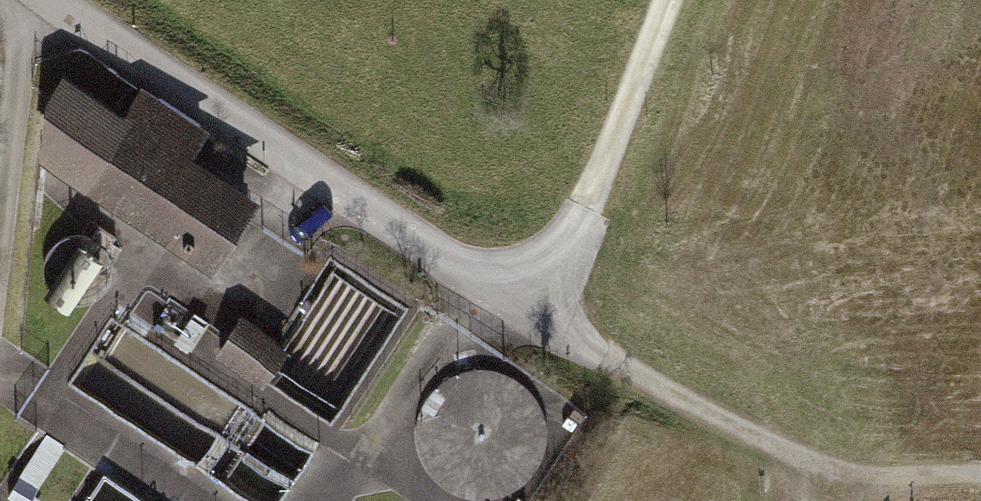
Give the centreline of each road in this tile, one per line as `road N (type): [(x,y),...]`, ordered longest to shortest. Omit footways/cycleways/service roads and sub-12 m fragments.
road 1 (unclassified): [(529,323),(50,0)]
road 2 (track): [(667,0),(583,216),(529,323)]
road 3 (track): [(834,490),(787,453),(529,323)]
road 4 (track): [(0,252),(28,0)]
road 5 (track): [(980,477),(834,490)]

